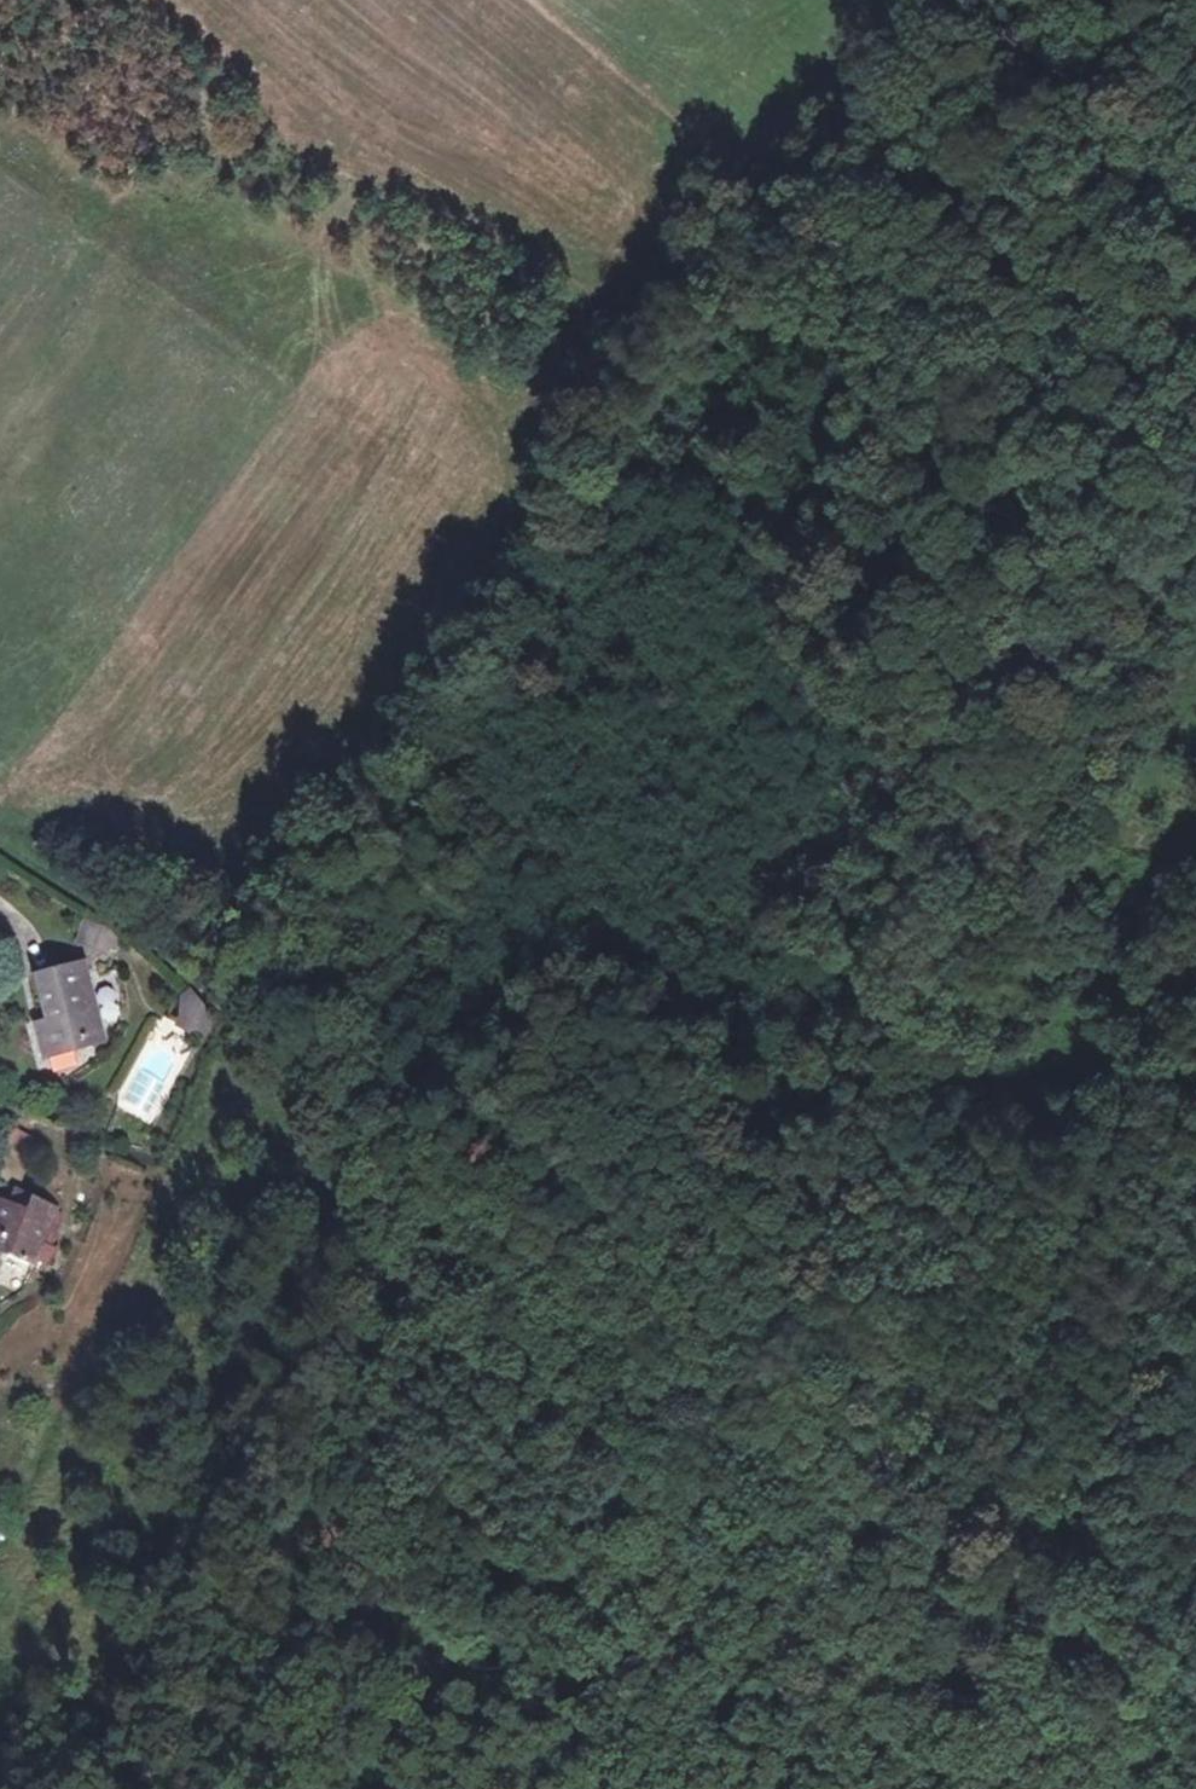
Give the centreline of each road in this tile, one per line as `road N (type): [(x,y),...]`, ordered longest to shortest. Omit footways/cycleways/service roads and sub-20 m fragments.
road 1 (track): [(992,1788),(1137,1560),(1195,1518)]

